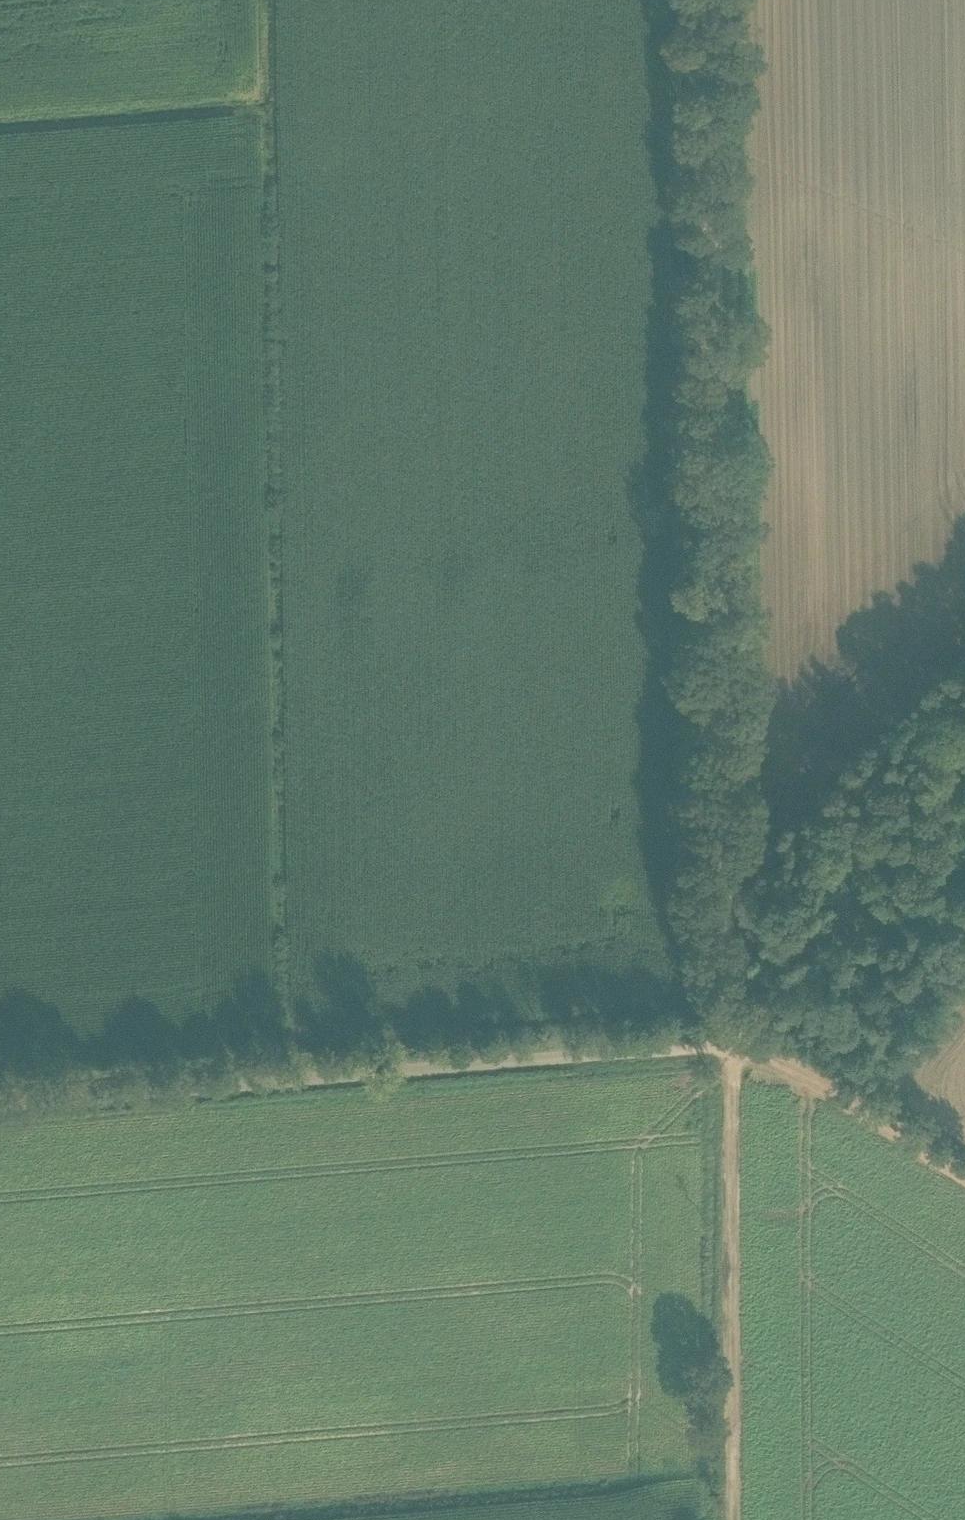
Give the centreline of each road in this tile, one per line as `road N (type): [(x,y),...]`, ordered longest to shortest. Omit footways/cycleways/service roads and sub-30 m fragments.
road 1 (unclassified): [(0,1105),(689,1047),(721,1034),(712,0)]
road 2 (track): [(735,1519),(732,1062),(721,1034)]
road 3 (track): [(964,1182),(766,1052),(721,1034)]

